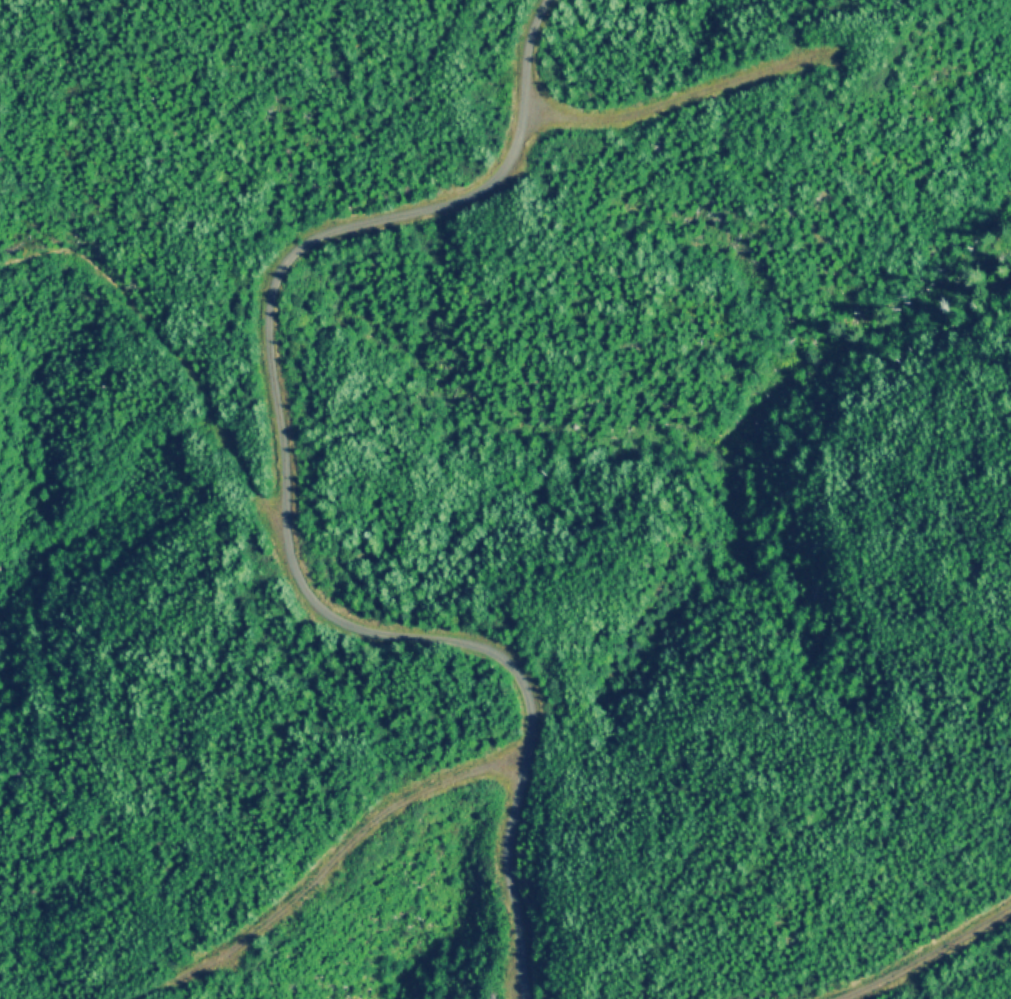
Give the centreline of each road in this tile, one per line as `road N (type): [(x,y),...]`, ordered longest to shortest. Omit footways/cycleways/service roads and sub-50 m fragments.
road 1 (residential): [(524,998),(487,854),(501,716),(491,664),(456,641),(296,616),(265,585),(246,532),(271,292),(284,258),(330,230),(504,187),(531,118),(538,36),(562,0)]
road 2 (track): [(1010,906),(860,993),(831,998)]

